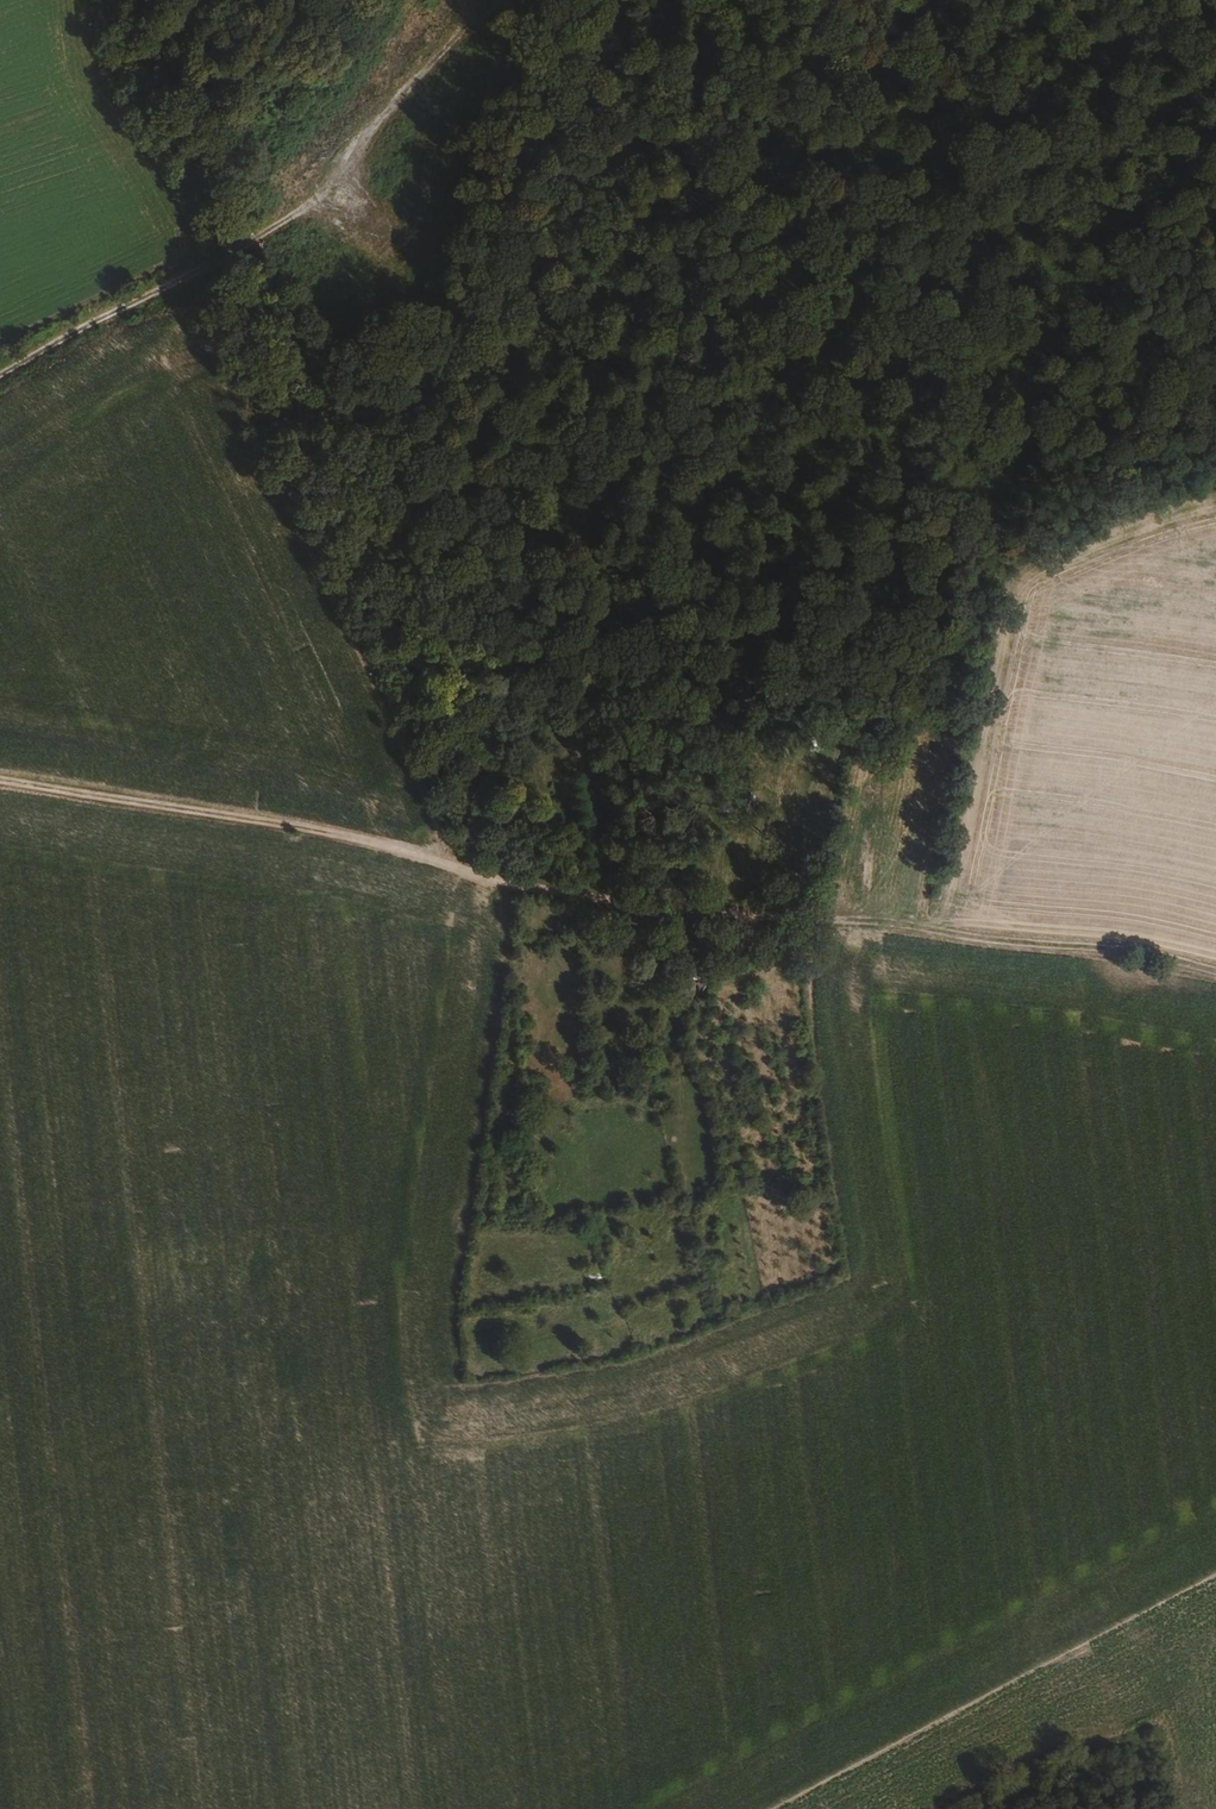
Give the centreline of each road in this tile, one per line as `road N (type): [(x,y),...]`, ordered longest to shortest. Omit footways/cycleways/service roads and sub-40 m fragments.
road 1 (track): [(1215,977),(1056,941),(535,888),(325,832),(0,780)]
road 2 (track): [(0,376),(245,245),(337,183),(368,129),(494,0)]
road 3 (track): [(914,392),(708,0)]
road 4 (track): [(245,245),(146,0)]

